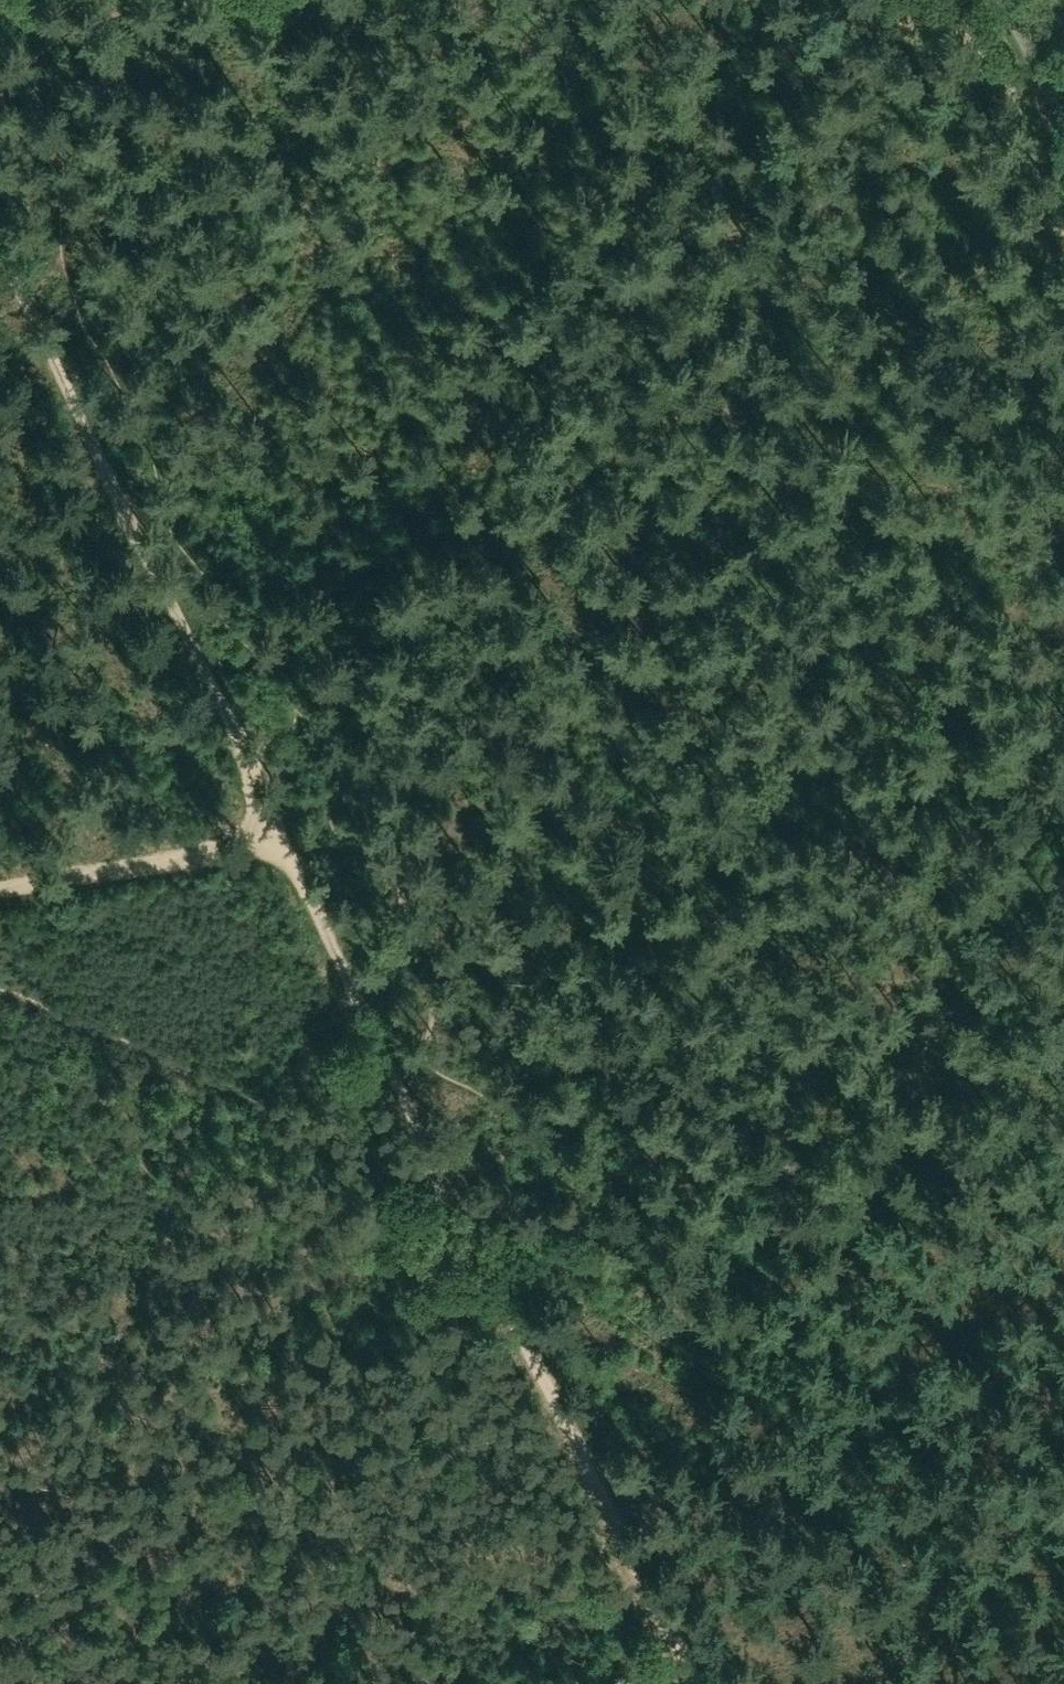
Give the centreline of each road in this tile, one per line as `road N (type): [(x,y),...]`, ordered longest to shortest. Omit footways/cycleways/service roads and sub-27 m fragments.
road 1 (track): [(0,258),(280,835)]
road 2 (track): [(468,1215),(540,1380),(695,1683)]
road 3 (track): [(280,835),(455,1191)]
road 4 (track): [(0,892),(280,835)]
road 5 (unclassified): [(1063,108),(1008,0)]

